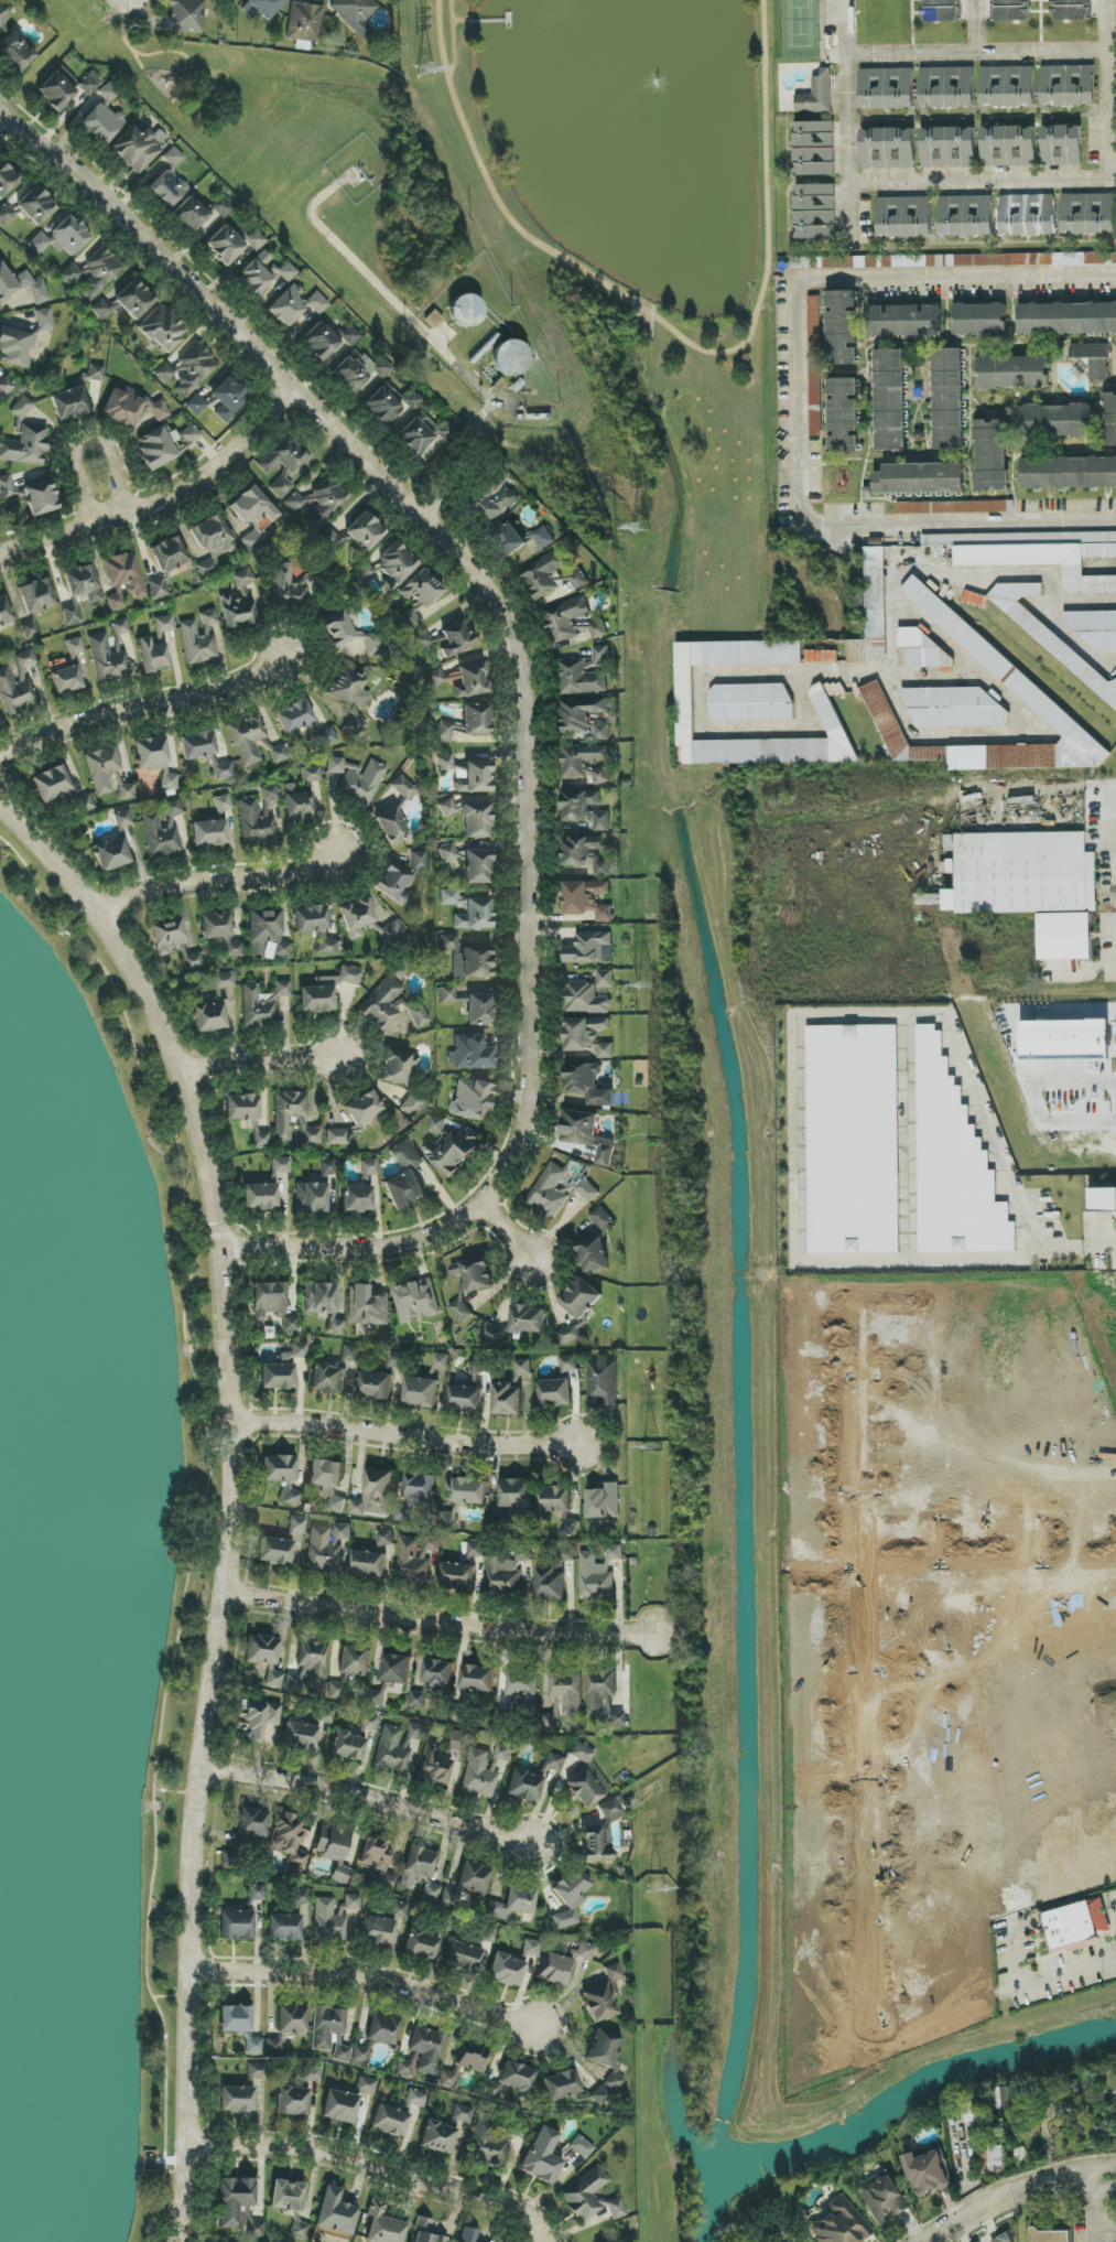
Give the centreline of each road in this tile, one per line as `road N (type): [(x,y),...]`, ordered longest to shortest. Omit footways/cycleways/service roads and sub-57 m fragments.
road 1 (residential): [(217,1249),(412,1244),(485,1204),(512,1168),(539,1091),(523,659),(503,613),(442,537),(77,175),(0,114)]
road 2 (residential): [(177,2241),(187,2146),(193,1826),(224,1594),(235,1423),(210,1193),(182,1071),(144,993),(74,884),(0,812)]
road 3 (residential): [(887,2024),(870,2007),(866,1981),(865,1348),(875,1321)]
road 4 (residential): [(224,1594),(539,1636),(657,1635)]
road 5 (residential): [(847,184),(1105,180),(1103,53)]
road 6 (residential): [(187,2146),(347,2157),(516,2209),(544,2241)]
road 7 (residential): [(189,1973),(373,1975),(540,2028)]
road 8 (residential): [(199,1770),(302,1783),(541,1840)]
road 9 (residential): [(235,1423),(463,1446),(579,1448)]
road 10 (residential): [(0,759),(111,712),(236,686),(283,657)]
road 11 (residential): [(1103,53),(846,57)]
road 12 (residential): [(865,1555),(1115,1550)]
road 13 (residential): [(1115,1527),(865,1523)]
road 14 (residential): [(96,913),(180,884),(307,871),(335,858)]
road 15 (residential): [(845,0),(848,235)]
road 16 (residential): [(127,510),(218,468),(293,390)]
road 17 (residential): [(1115,2176),(1008,2195),(929,2241)]
road 18 (residential): [(89,522),(74,465),(83,446),(109,453),(127,510)]
road 19 (residential): [(866,1898),(919,1896),(932,1876),(920,1851),(865,1848)]
road 20 (residential): [(182,1071),(220,1059),(337,1058)]
road 21 (residential): [(865,1703),(911,1701),(929,1685),(920,1657),(866,1653)]
road 22 (residential): [(0,555),(127,510)]

